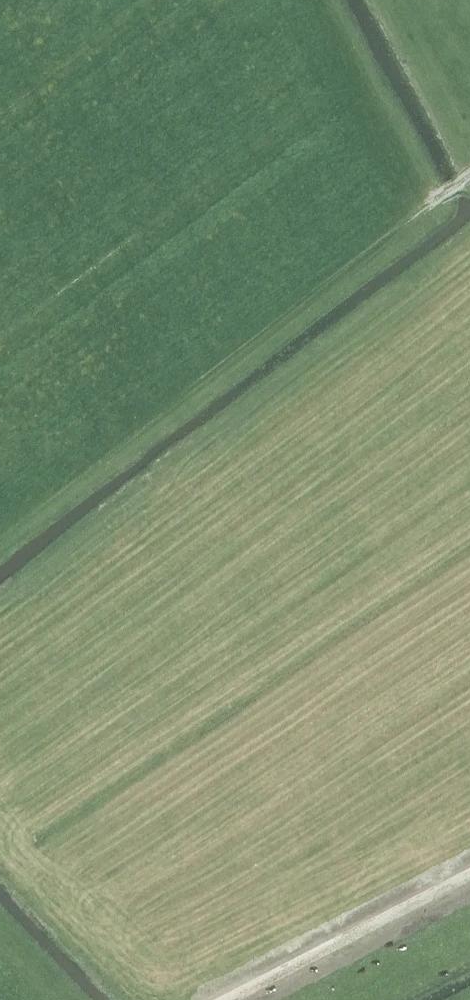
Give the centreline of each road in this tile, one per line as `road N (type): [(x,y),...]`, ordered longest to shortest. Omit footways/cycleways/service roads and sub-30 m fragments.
road 1 (track): [(469,875),(230,999)]

